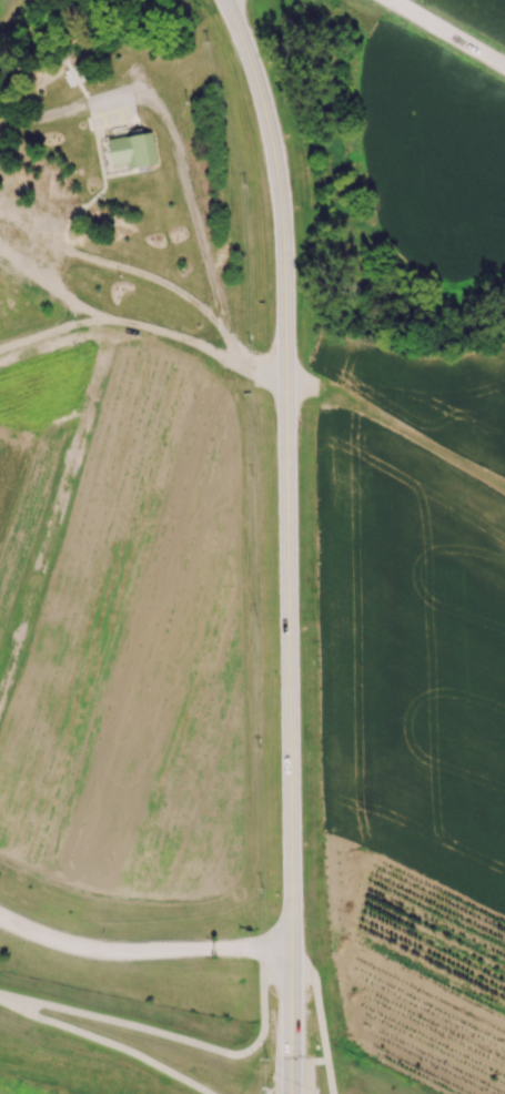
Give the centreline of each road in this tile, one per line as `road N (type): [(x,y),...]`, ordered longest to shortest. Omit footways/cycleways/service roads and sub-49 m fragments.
road 1 (tertiary): [(227,0),(273,143),(284,245),(292,1052)]
road 2 (residential): [(292,948),(101,949),(54,940),(0,915)]
road 3 (track): [(504,489),(285,379)]
road 4 (residential): [(393,0),(504,68)]

